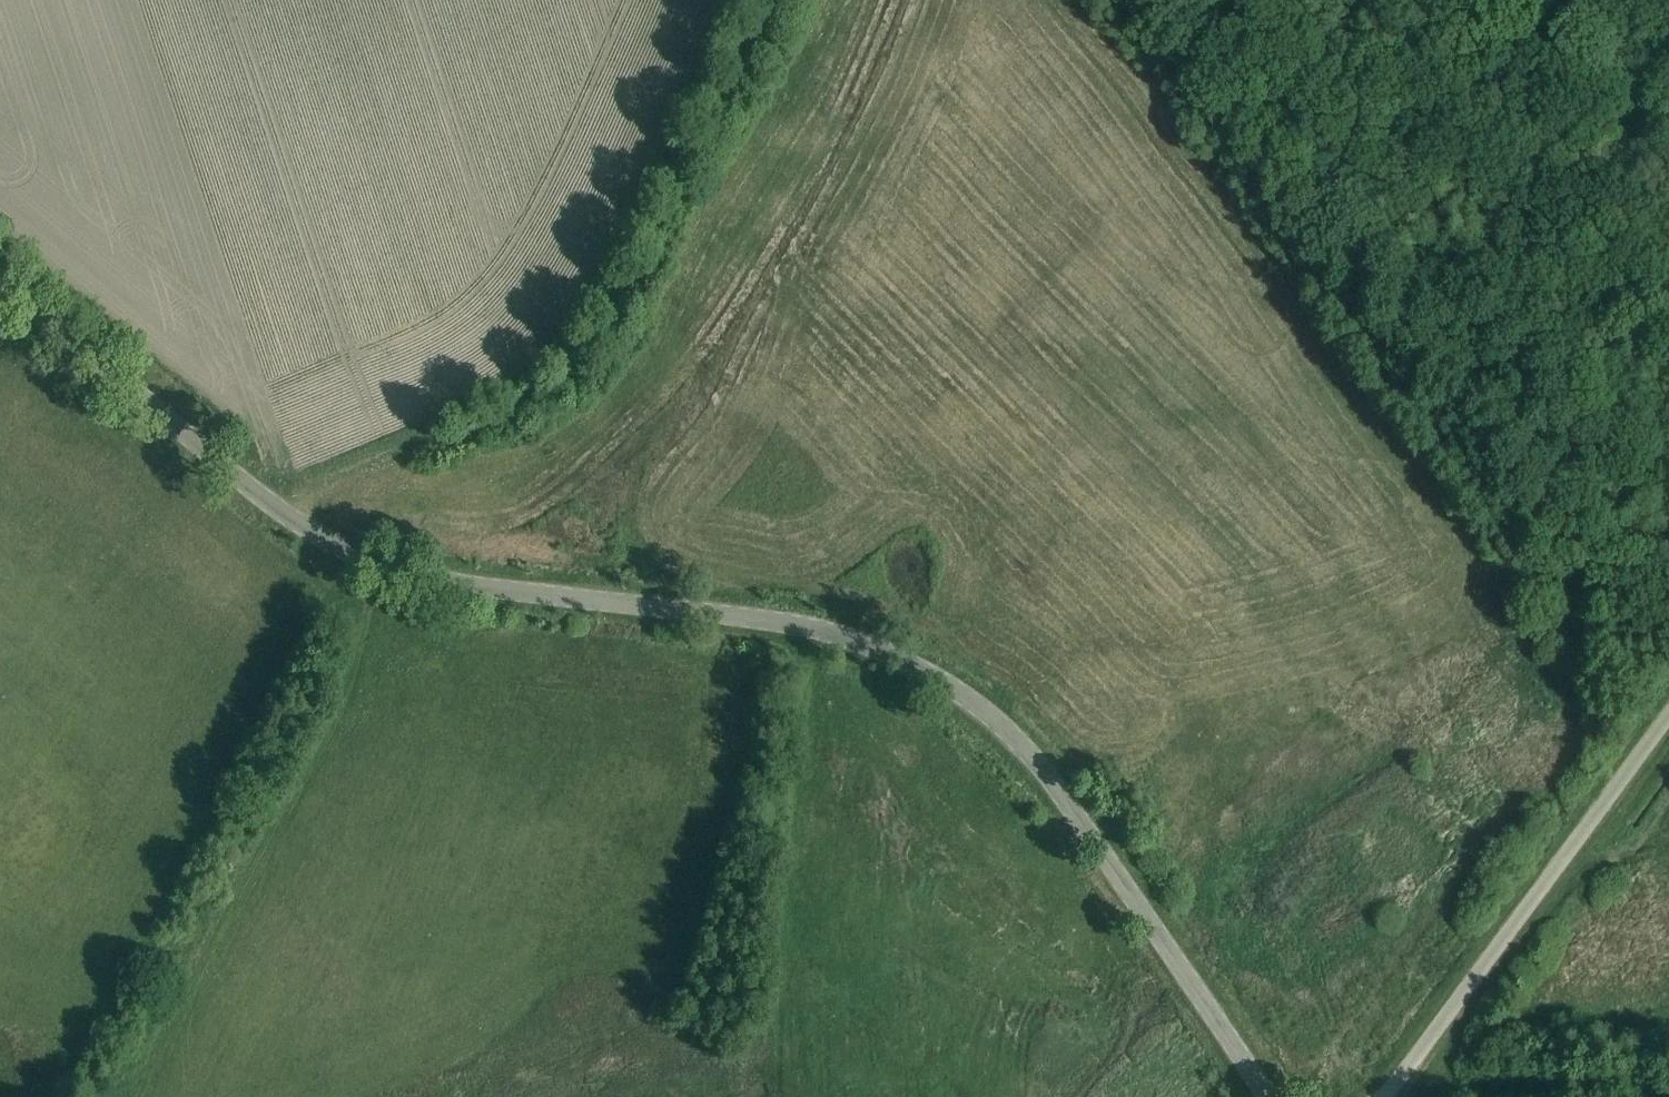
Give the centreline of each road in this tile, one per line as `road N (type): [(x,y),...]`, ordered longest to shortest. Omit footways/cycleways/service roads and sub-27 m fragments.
road 1 (tertiary): [(1267,1096),(1060,791),(1010,731),(946,681),(885,653),(778,621),(449,584),(341,550),(242,481),(0,278)]
road 2 (unclassified): [(1382,1096),(1668,714)]

